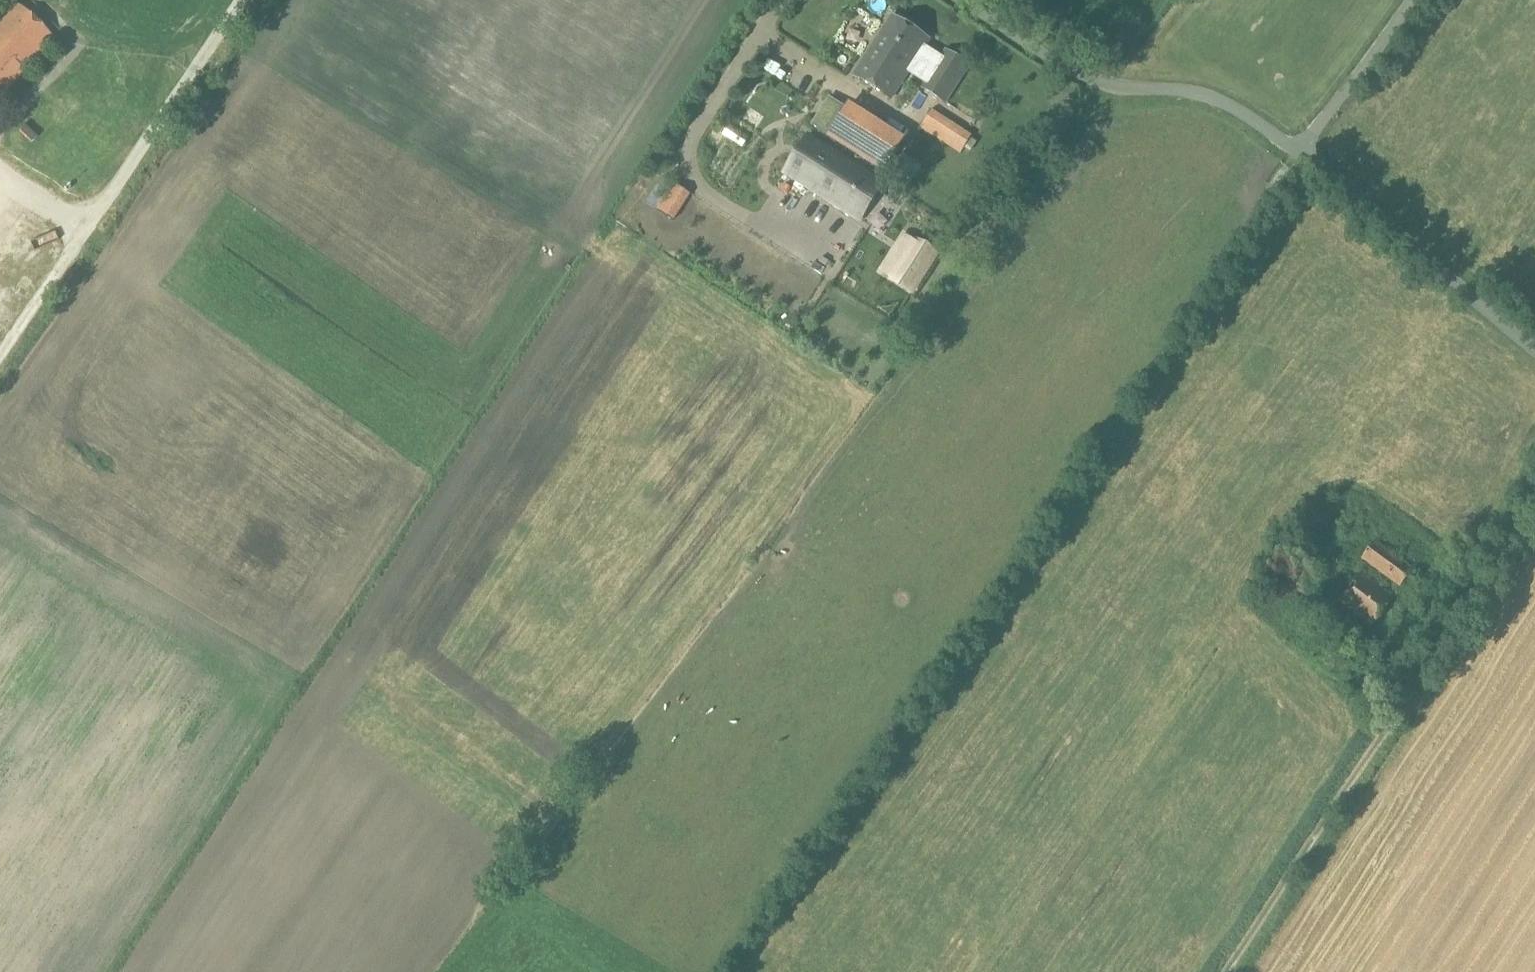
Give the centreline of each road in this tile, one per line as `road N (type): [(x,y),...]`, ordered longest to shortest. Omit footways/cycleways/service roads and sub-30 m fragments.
road 1 (unclassified): [(1534,348),(1236,109),(1204,94),(1101,84),(962,0)]

